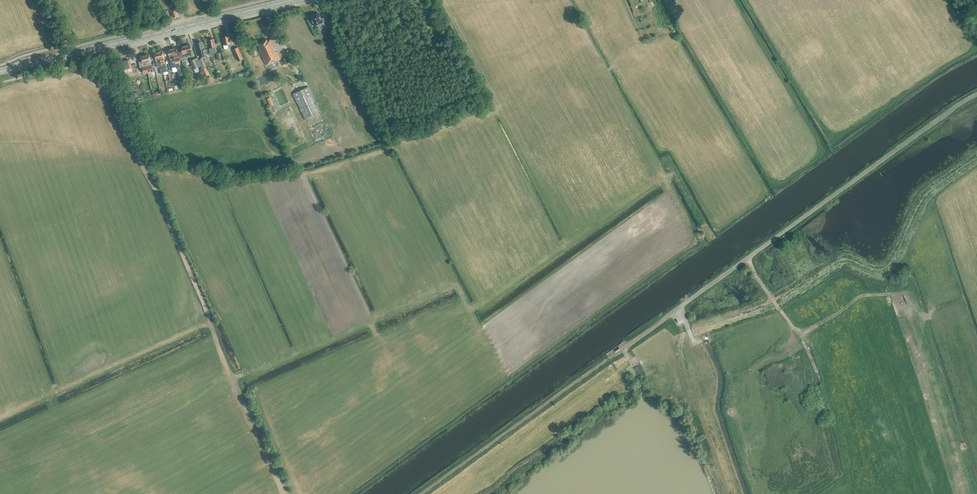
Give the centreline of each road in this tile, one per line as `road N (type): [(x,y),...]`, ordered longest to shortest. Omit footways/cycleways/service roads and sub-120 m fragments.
road 1 (unclassified): [(676,309),(976,95)]
road 2 (primary): [(0,71),(291,0)]
road 3 (track): [(747,258),(800,334),(858,298),(894,294)]

